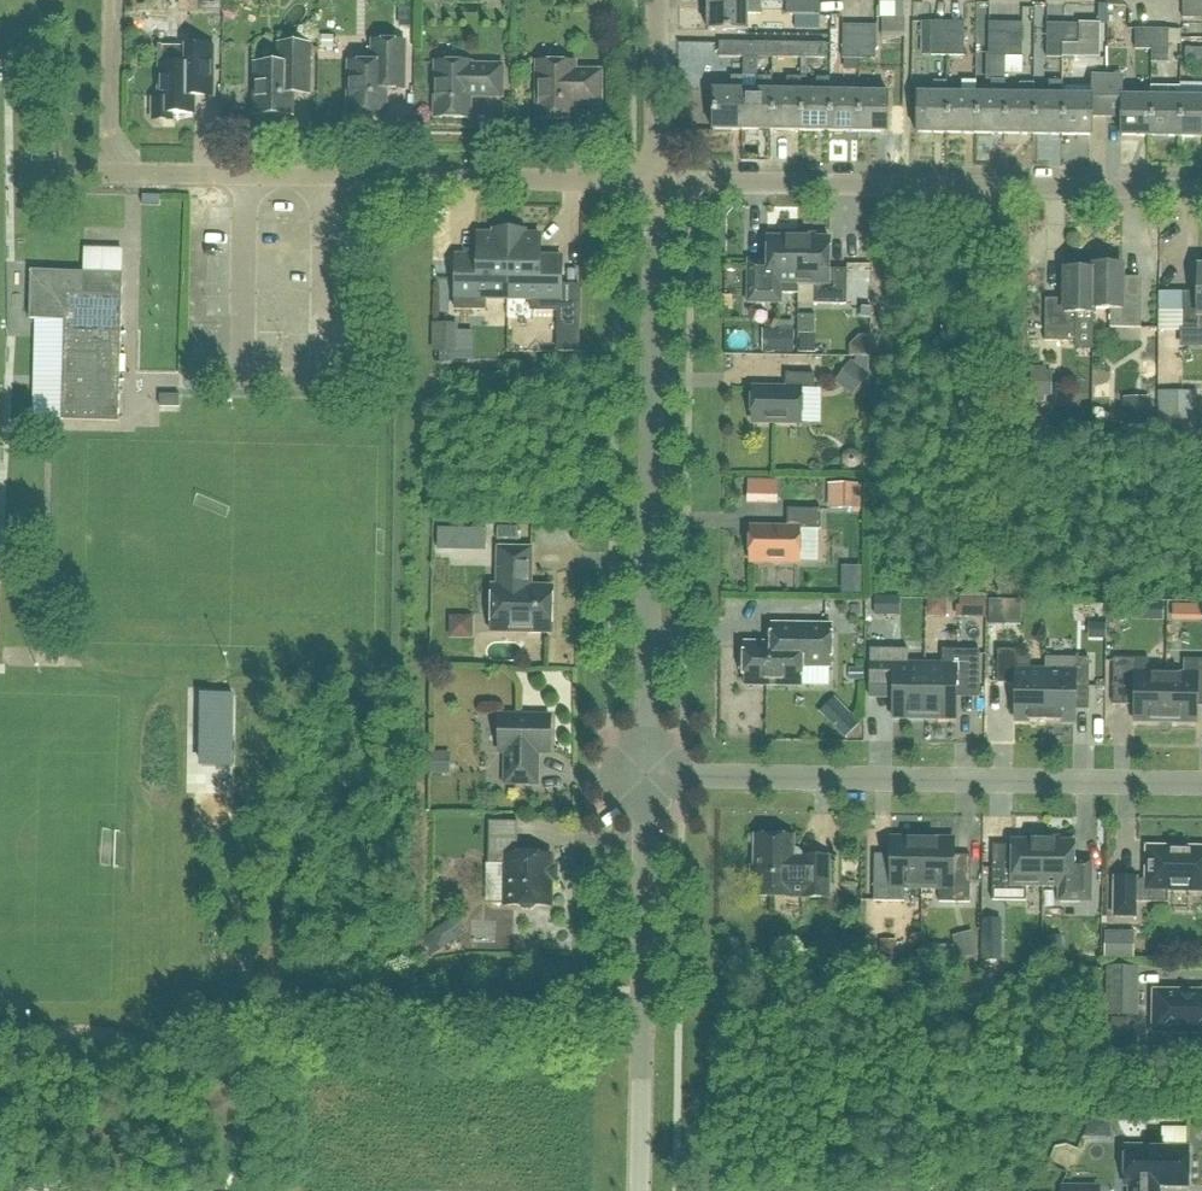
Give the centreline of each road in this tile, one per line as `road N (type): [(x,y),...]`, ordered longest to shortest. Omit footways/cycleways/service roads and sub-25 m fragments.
road 1 (residential): [(657,182),(109,175),(111,0)]
road 2 (residential): [(646,777),(657,182)]
road 3 (residential): [(646,777),(1201,782)]
road 4 (residential): [(1201,192),(657,182)]
road 5 (residential): [(641,1190),(646,777)]
road 6 (residential): [(657,182),(659,0)]

